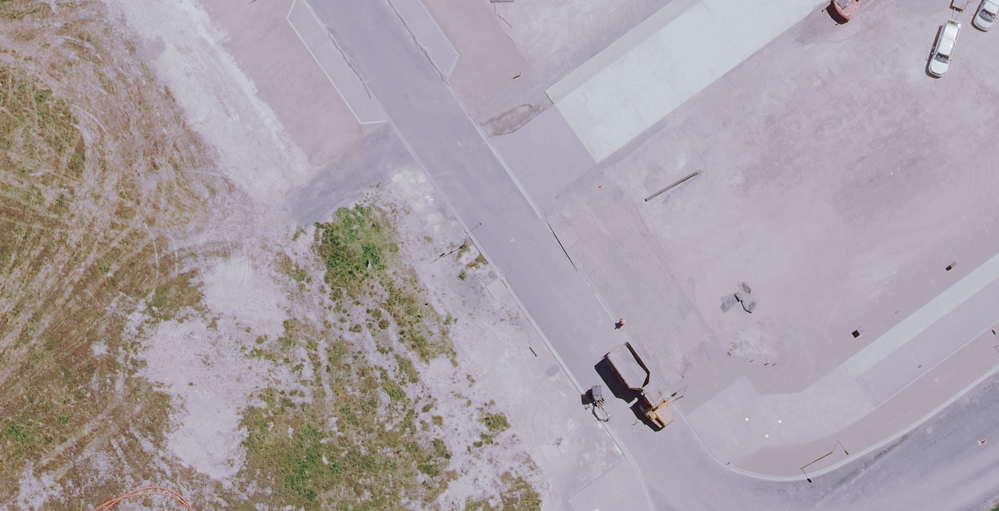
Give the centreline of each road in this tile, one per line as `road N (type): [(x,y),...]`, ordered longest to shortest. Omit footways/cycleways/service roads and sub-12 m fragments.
road 1 (residential): [(0,441),(453,129)]
road 2 (residential): [(453,129),(750,510)]
road 3 (tertiary): [(792,510),(998,360)]
road 4 (residential): [(453,129),(647,0)]
road 5 (residential): [(354,0),(453,129)]

